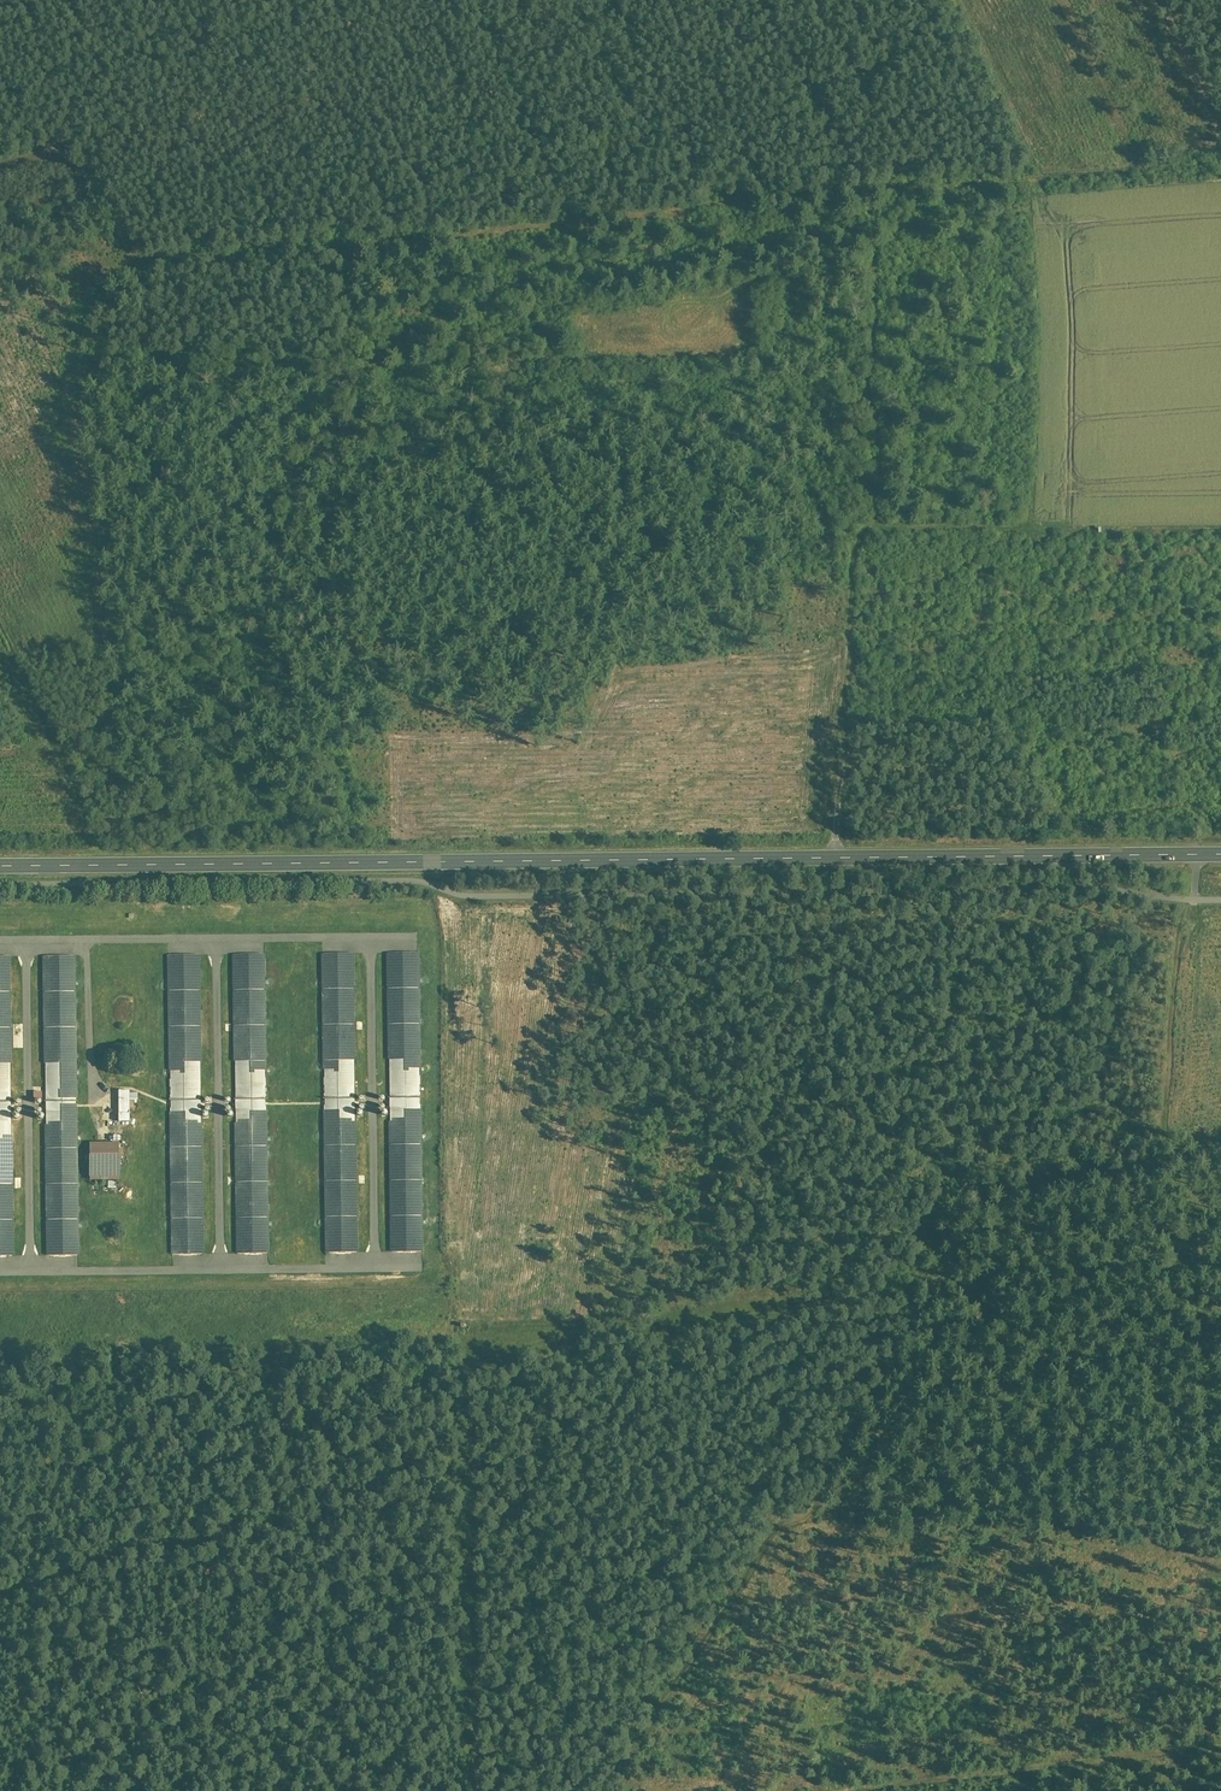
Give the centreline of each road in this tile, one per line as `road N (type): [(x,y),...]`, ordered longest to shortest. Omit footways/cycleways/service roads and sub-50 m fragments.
road 1 (tertiary): [(0,868),(1220,855)]
road 2 (track): [(781,1790),(1220,1724)]
road 3 (track): [(1059,0),(1131,172)]

